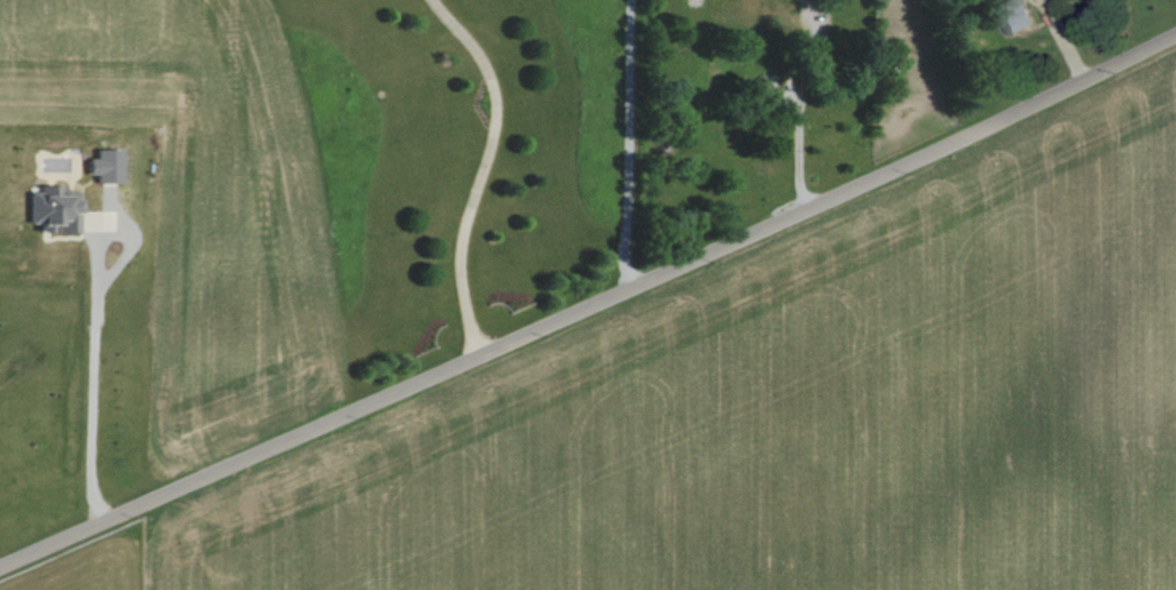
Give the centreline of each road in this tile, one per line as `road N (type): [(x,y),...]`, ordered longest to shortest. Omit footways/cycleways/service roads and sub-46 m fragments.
road 1 (residential): [(0,564),(908,163),(1175,35)]

